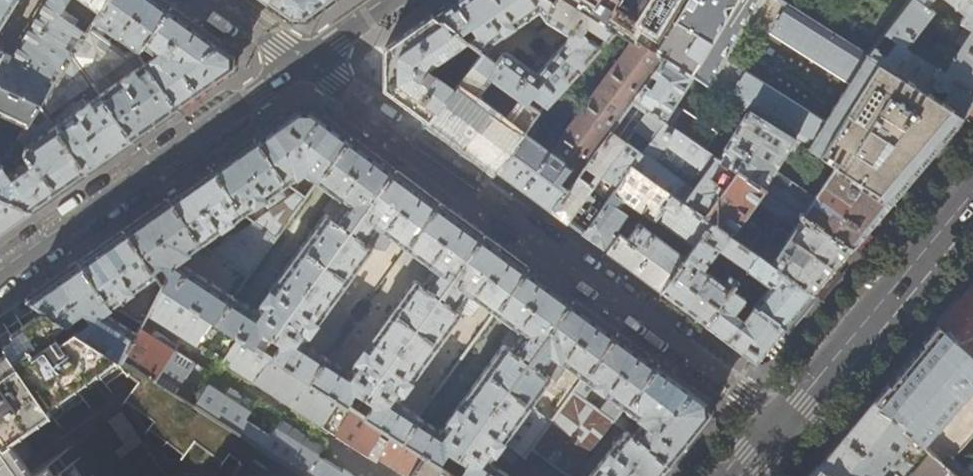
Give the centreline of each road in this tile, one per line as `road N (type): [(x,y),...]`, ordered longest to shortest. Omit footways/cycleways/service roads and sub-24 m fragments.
road 1 (residential): [(782,431),(305,62)]
road 2 (secondary): [(782,431),(972,202)]

